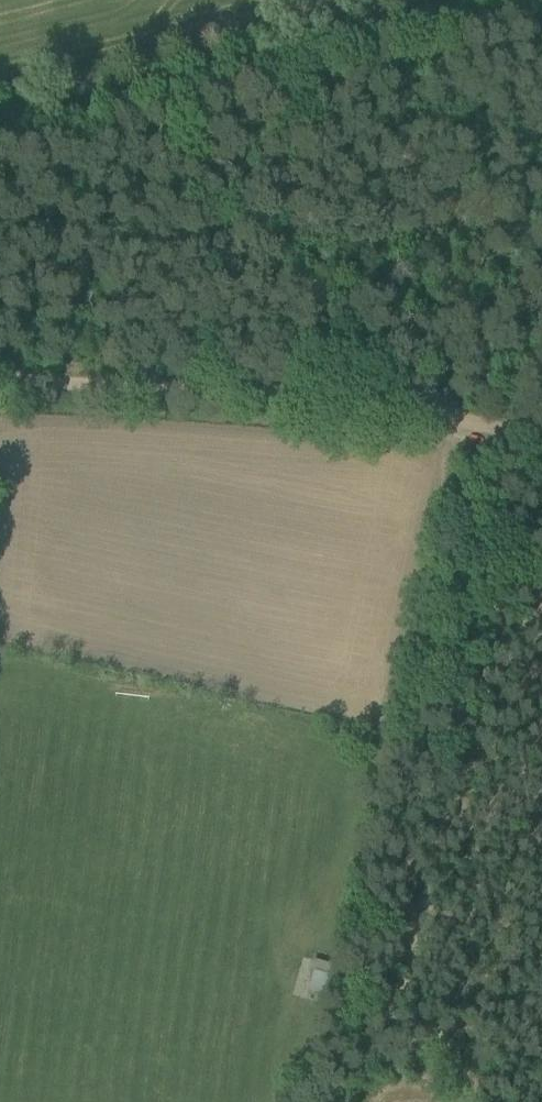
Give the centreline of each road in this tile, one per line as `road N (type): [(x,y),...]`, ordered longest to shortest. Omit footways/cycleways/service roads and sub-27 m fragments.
road 1 (track): [(0,375),(444,413)]
road 2 (track): [(444,413),(444,490),(395,679)]
road 3 (track): [(480,1101),(465,1068),(444,1050),(369,1051)]

